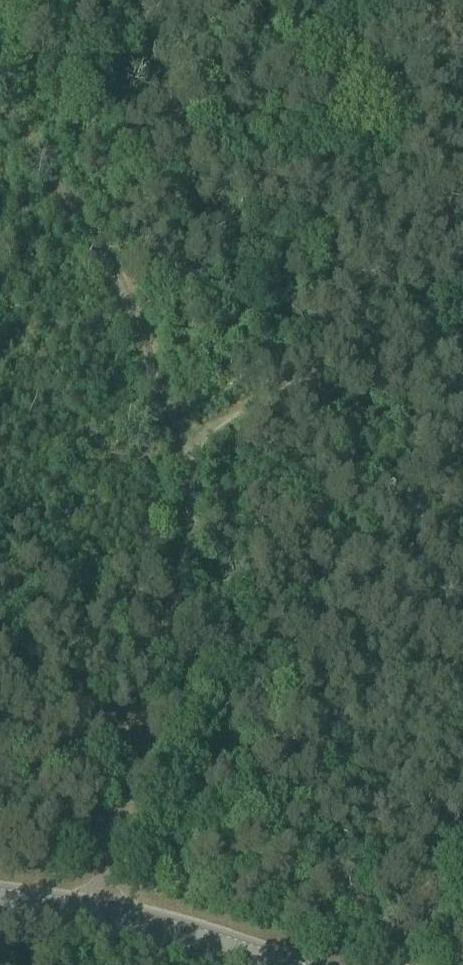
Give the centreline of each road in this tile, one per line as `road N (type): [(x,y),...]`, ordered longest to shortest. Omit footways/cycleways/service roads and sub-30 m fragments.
road 1 (track): [(96,915),(127,790),(167,546),(190,494),(98,283),(0,126)]
road 2 (track): [(190,494),(312,421),(454,437),(462,422)]
road 3 (tertiary): [(275,964),(141,924),(0,901)]
road 4 (track): [(462,131),(438,103),(331,53)]

